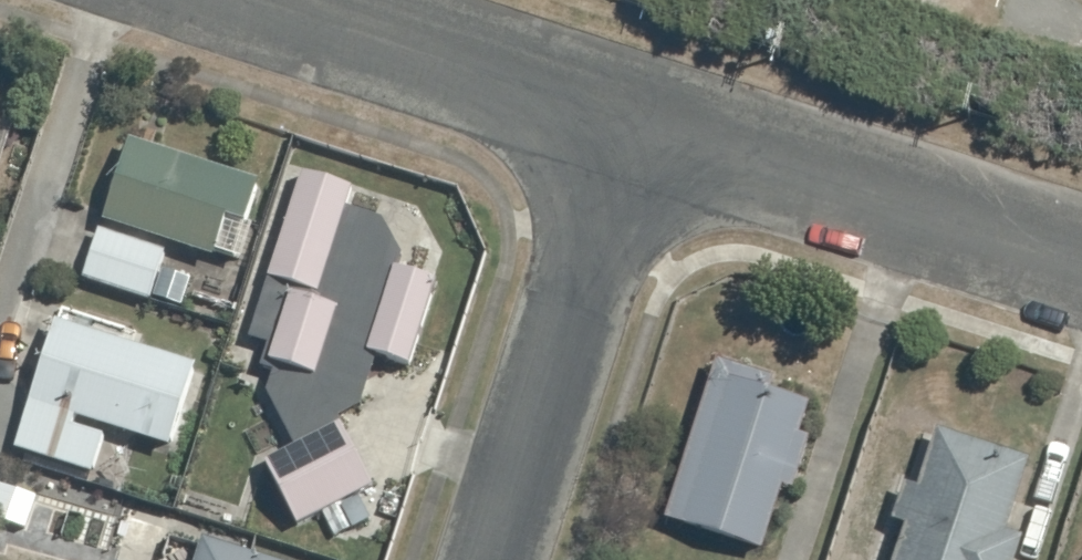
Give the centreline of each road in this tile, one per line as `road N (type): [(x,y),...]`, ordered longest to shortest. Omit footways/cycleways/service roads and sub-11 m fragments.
road 1 (residential): [(497,559),(643,108)]
road 2 (residential): [(1081,245),(643,108)]
road 3 (residential): [(643,108),(296,0)]

